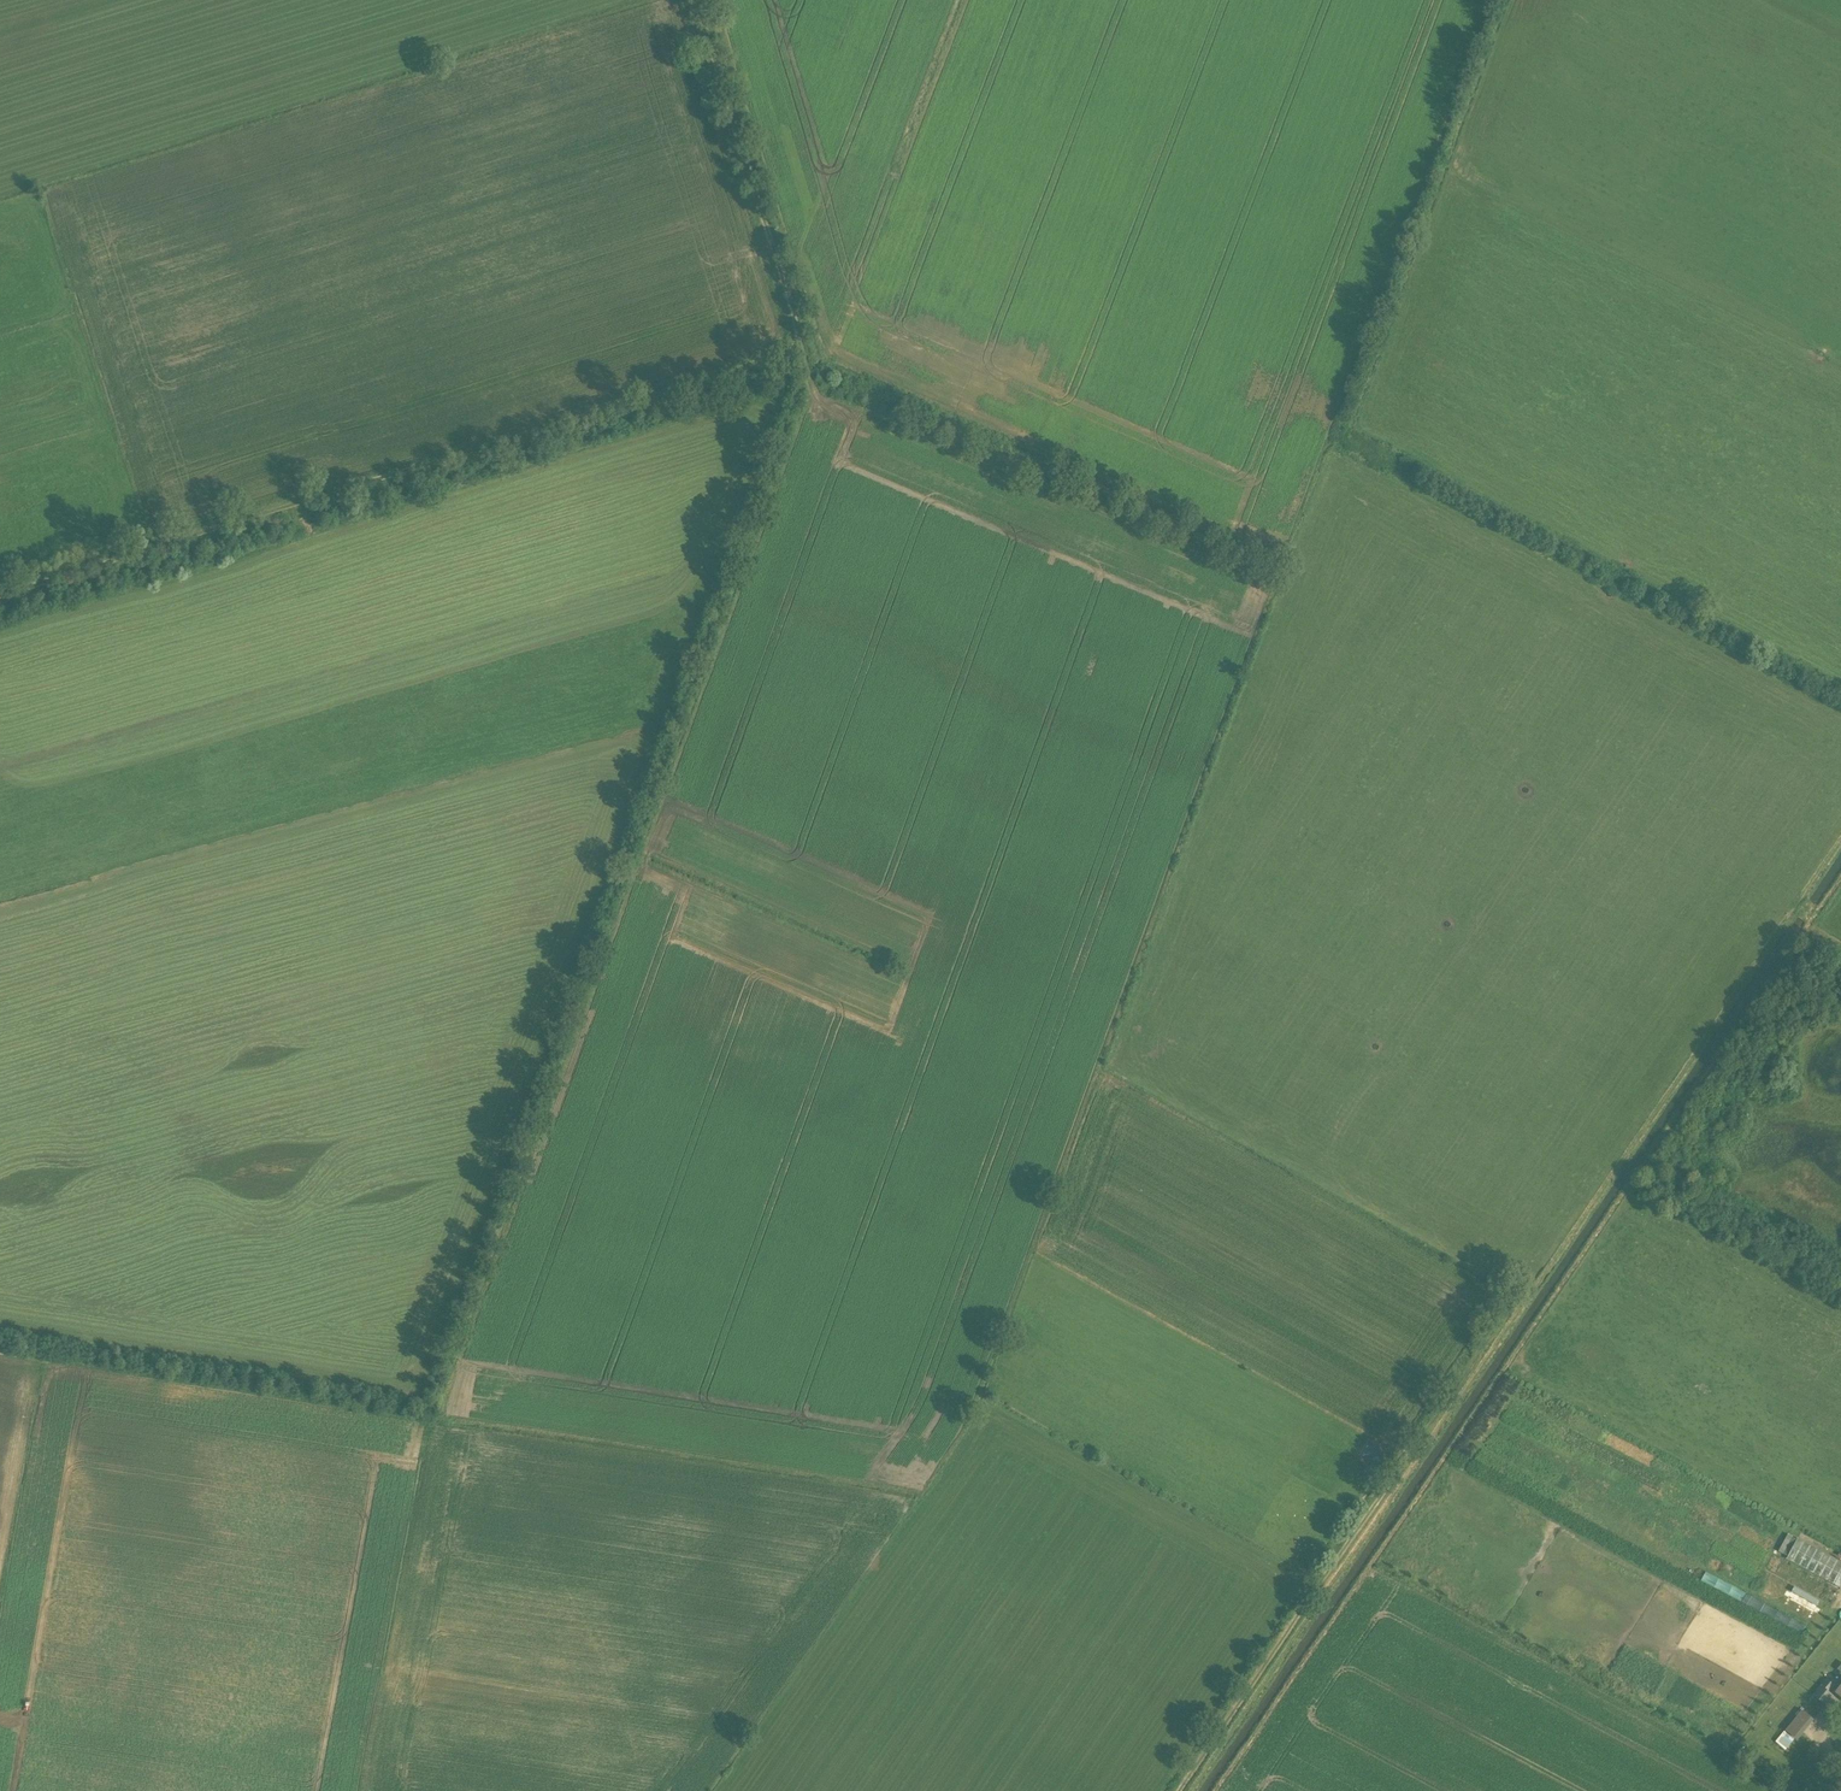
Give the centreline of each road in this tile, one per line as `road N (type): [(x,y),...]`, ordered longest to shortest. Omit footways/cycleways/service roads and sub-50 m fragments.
road 1 (unclassified): [(0,595),(784,353),(796,334),(794,315),(696,0)]
road 2 (track): [(1516,1294),(1178,1790)]

